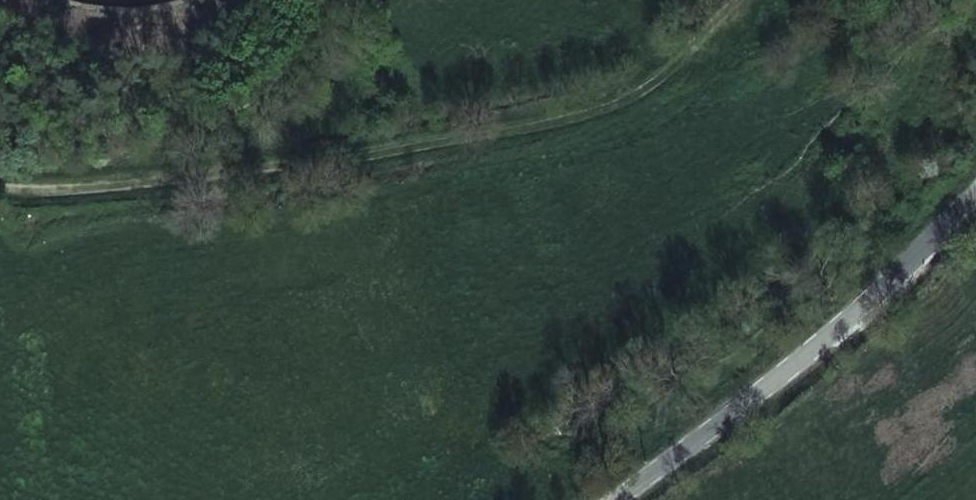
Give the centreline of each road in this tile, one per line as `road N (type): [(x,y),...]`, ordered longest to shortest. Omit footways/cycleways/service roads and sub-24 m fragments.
road 1 (track): [(741,0),(667,82),(386,163),(148,185),(0,184)]
road 2 (unclassified): [(975,178),(850,304),(599,499)]

